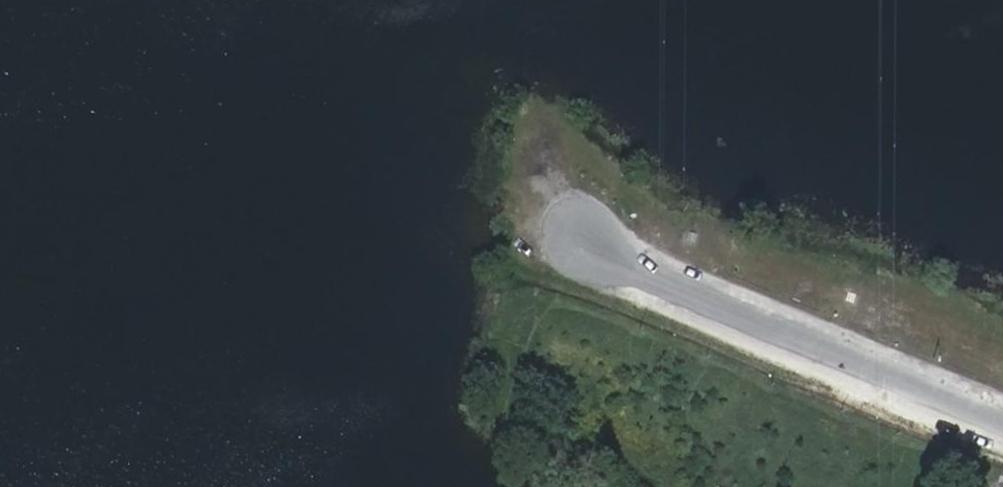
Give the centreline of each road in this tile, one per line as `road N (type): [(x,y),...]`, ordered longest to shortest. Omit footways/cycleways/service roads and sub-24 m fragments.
road 1 (residential): [(591,255),(1002,417)]

